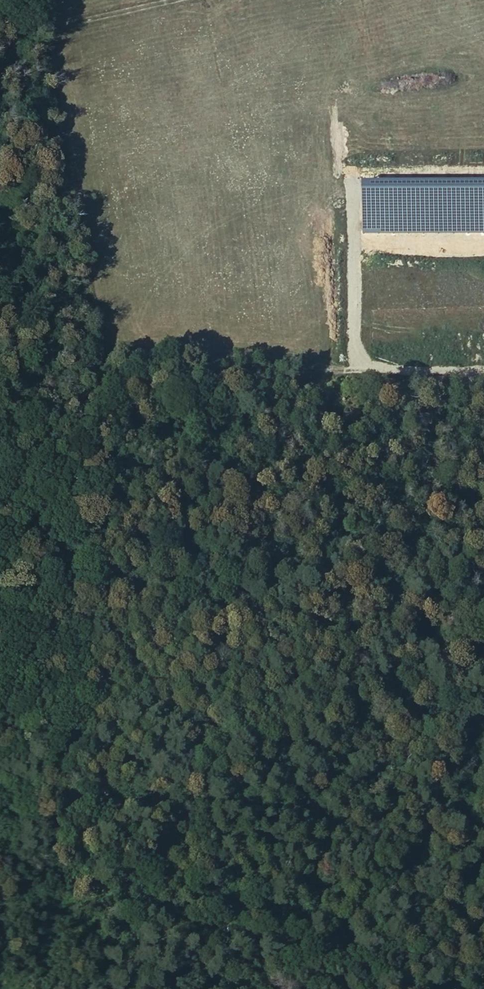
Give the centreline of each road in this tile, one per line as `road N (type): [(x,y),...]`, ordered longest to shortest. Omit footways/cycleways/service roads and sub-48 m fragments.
road 1 (track): [(180,0),(46,27)]

